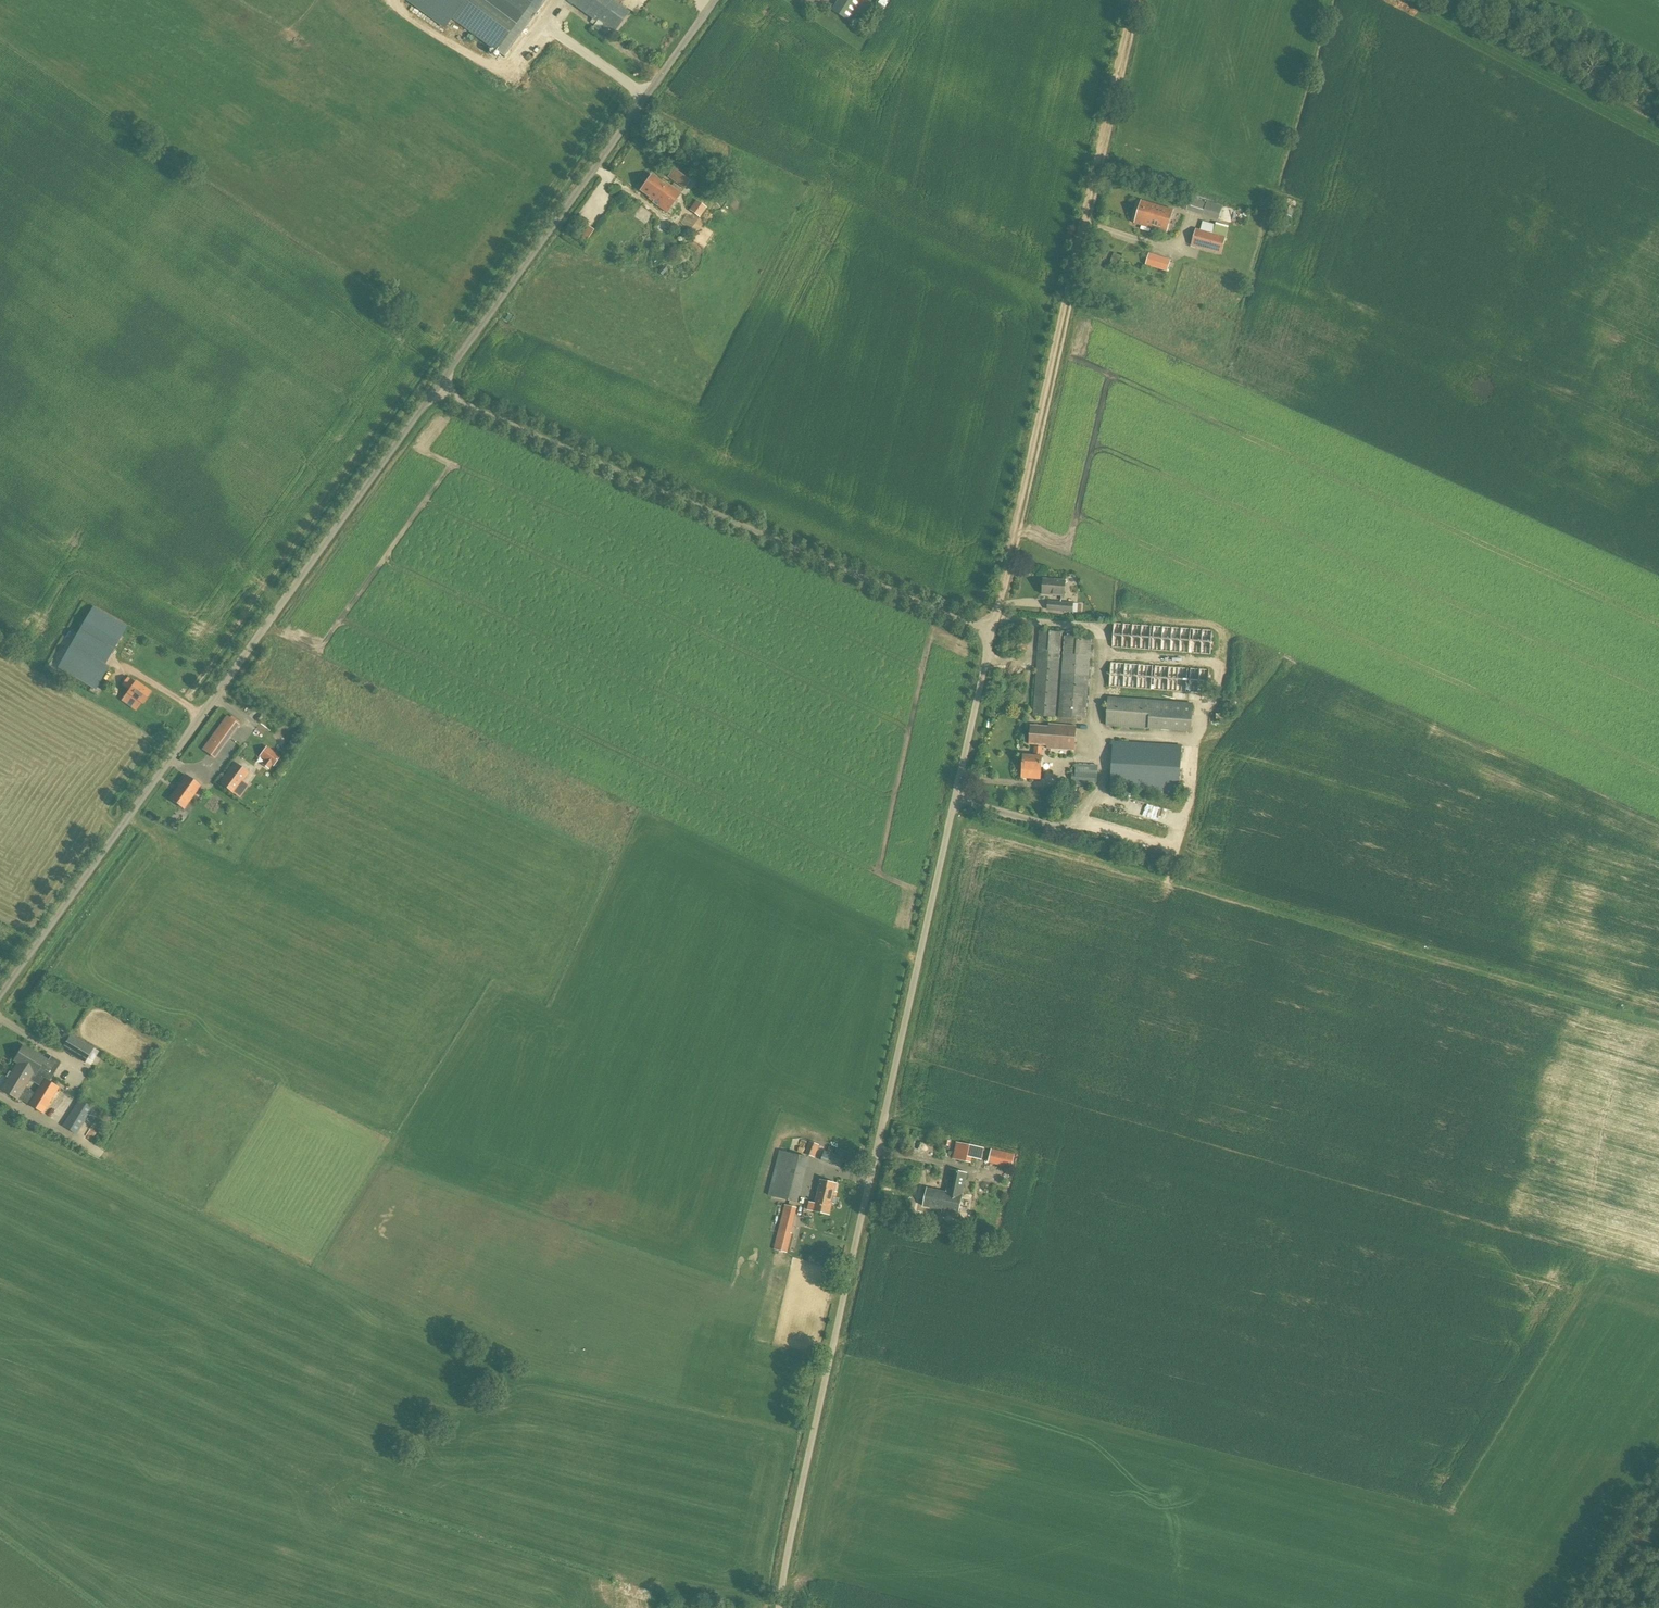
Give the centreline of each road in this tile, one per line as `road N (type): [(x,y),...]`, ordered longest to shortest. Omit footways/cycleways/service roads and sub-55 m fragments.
road 1 (unclassified): [(776,1607),(993,629)]
road 2 (unclassified): [(0,995),(318,539),(434,392)]
road 3 (track): [(1001,596),(1135,0)]
road 4 (unclassified): [(993,629),(434,392)]
road 5 (unclassified): [(434,392),(715,0)]

